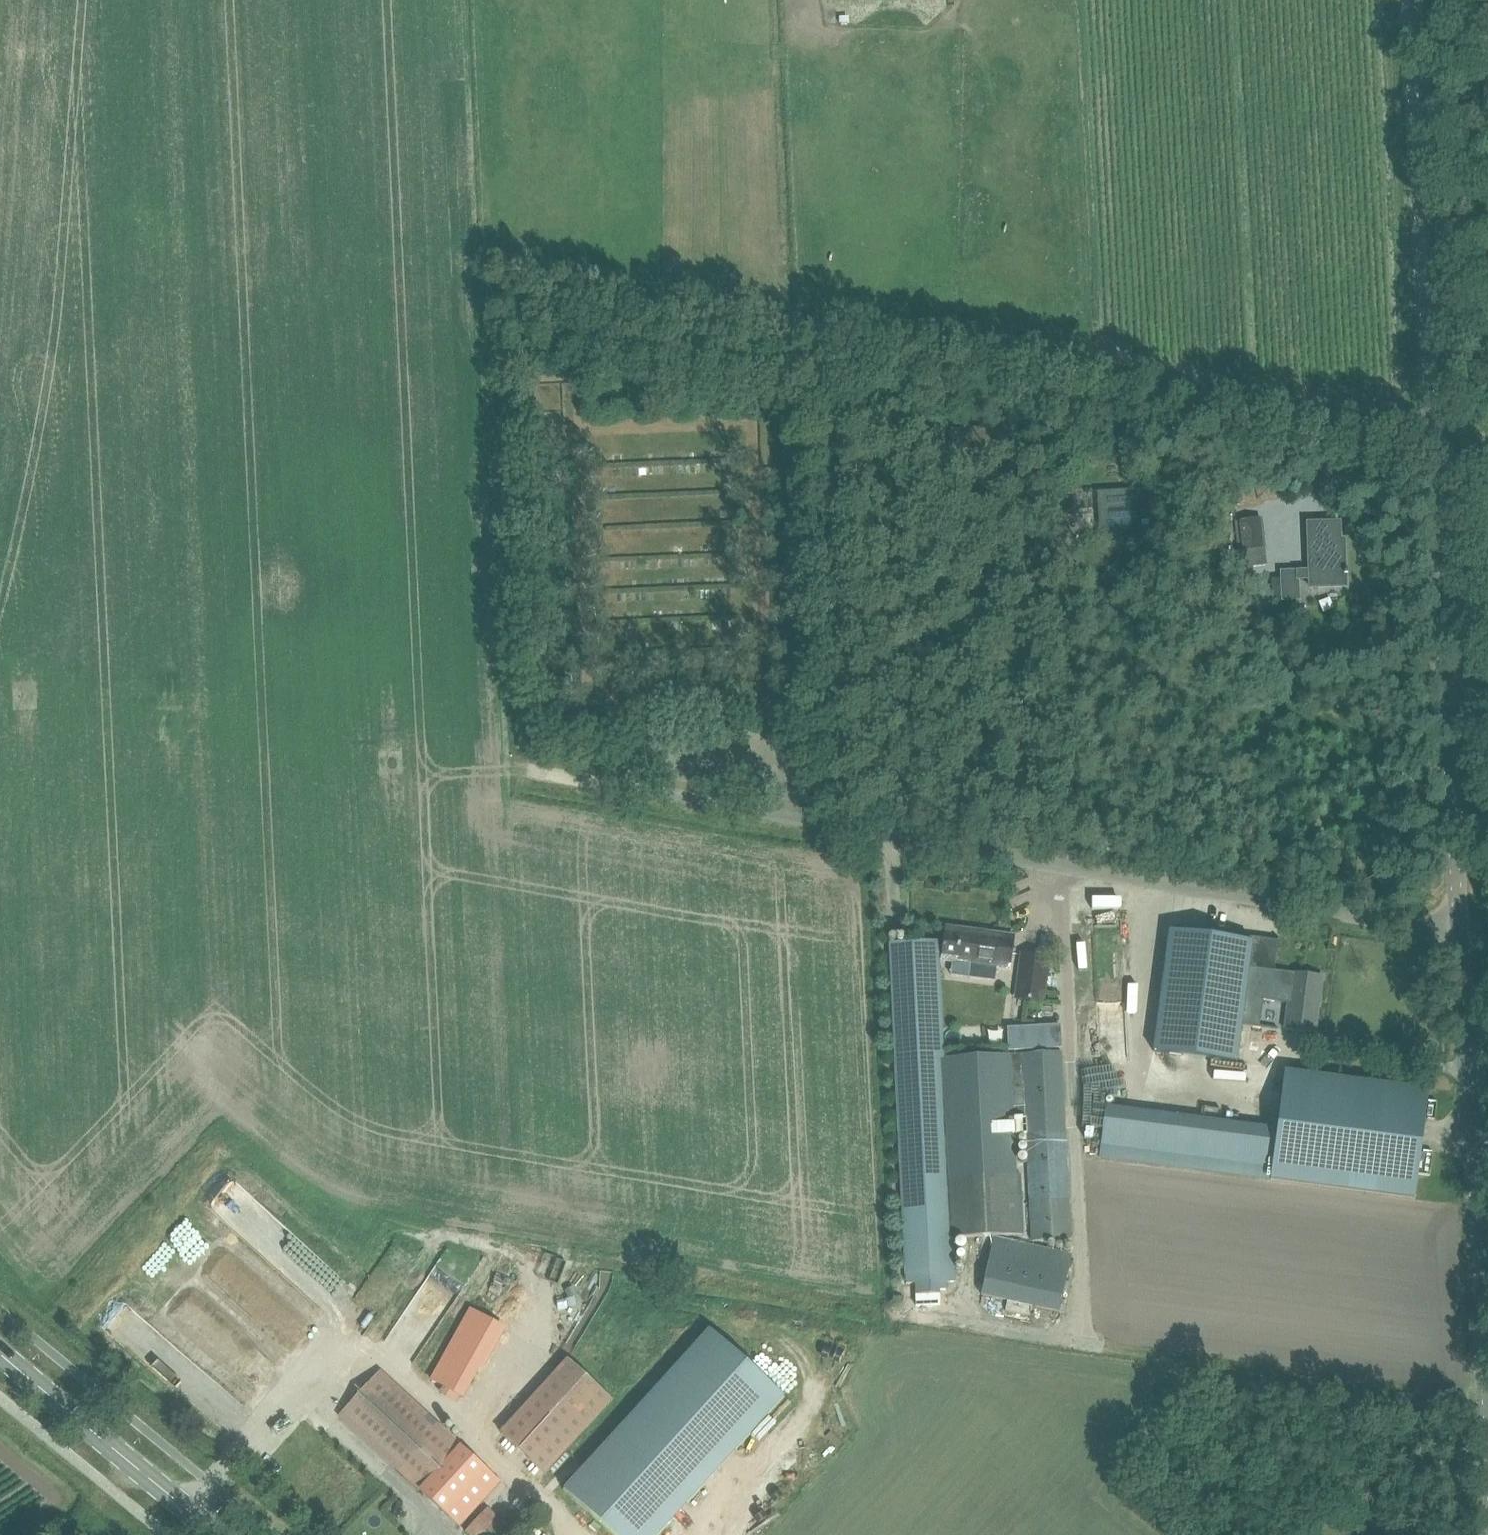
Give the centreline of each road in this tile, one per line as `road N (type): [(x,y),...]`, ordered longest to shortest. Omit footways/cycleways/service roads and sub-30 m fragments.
road 1 (unclassified): [(1469,935),(508,771)]
road 2 (unclassified): [(1469,935),(1412,0)]
road 3 (unclassified): [(1487,1323),(1469,935)]
road 4 (primary): [(219,1534),(0,1354)]

